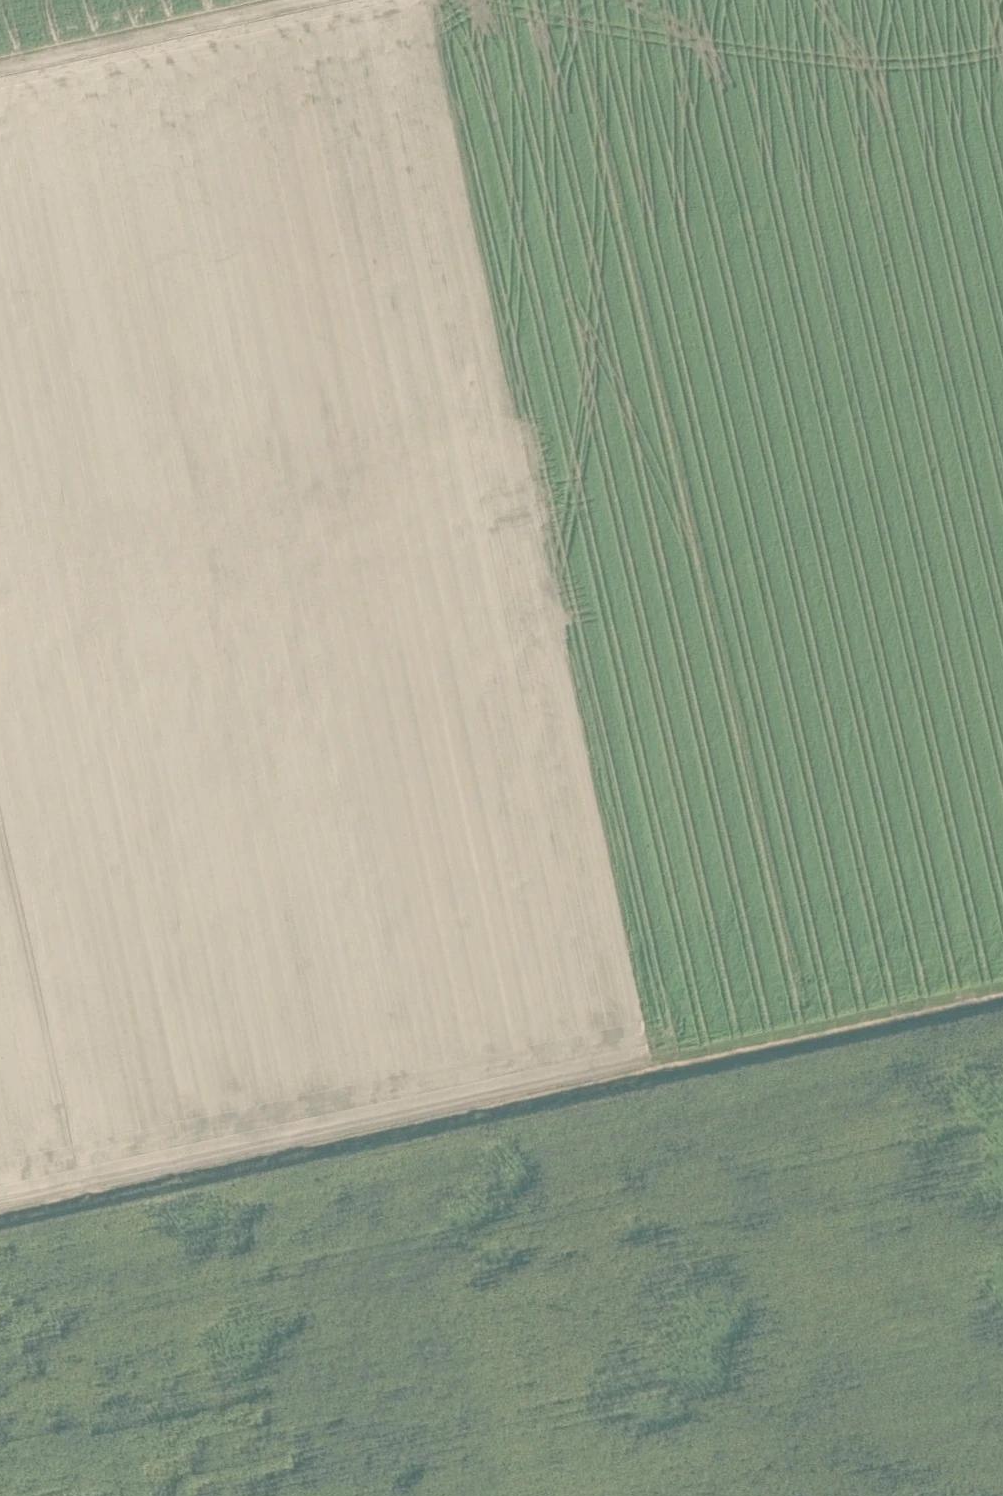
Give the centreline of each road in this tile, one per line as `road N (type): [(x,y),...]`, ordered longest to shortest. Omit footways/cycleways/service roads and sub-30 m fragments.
road 1 (track): [(335,0),(0,74)]

